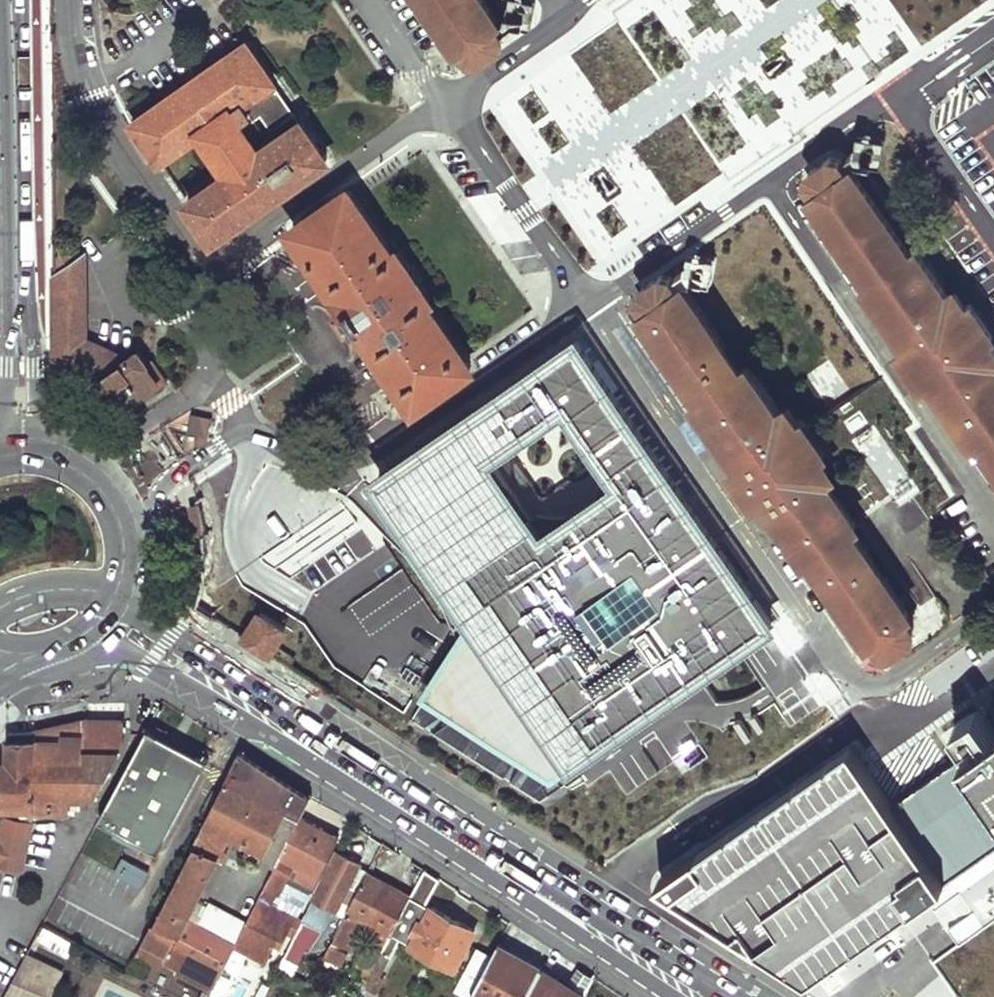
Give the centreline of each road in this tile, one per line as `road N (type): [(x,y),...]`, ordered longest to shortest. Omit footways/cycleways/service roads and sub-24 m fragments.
road 1 (secondary): [(301,735),(715,996)]
road 2 (secondary): [(6,0),(15,365)]
road 3 (secondary): [(92,629),(228,707),(301,735)]
road 4 (secondary): [(301,735),(246,679),(123,591)]
road 5 (secondary): [(123,591),(132,560),(126,510),(93,464),(67,450)]
road 6 (secondary): [(123,591),(57,587),(0,605)]

